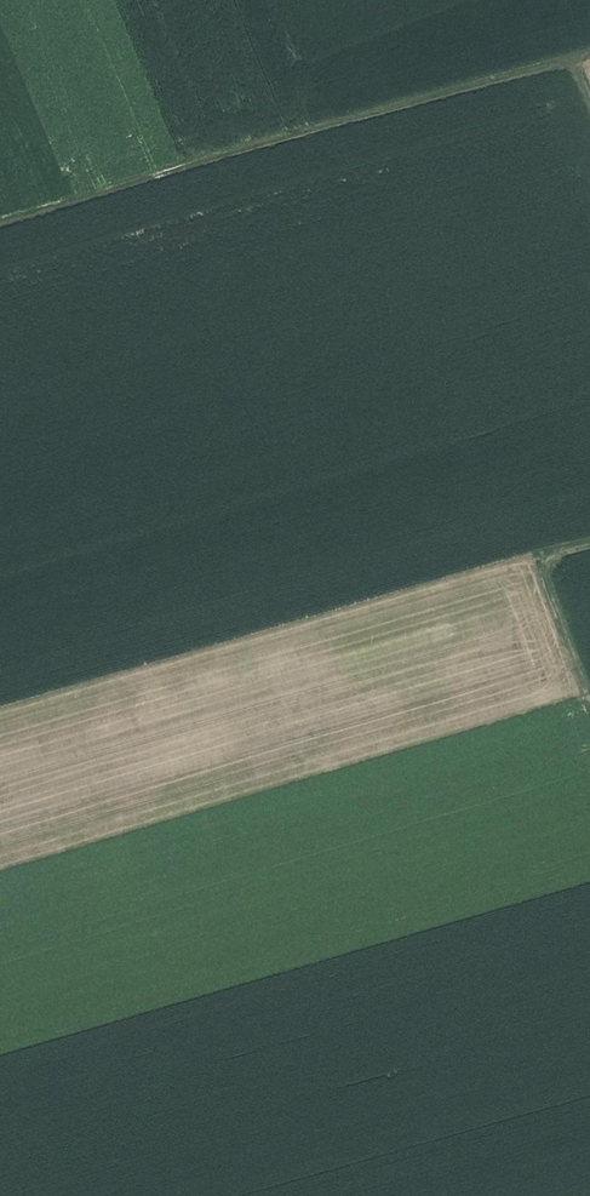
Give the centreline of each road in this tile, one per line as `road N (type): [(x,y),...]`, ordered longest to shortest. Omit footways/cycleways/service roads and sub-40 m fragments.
road 1 (track): [(589,58),(0,225)]
road 2 (track): [(589,543),(539,559),(589,698)]

